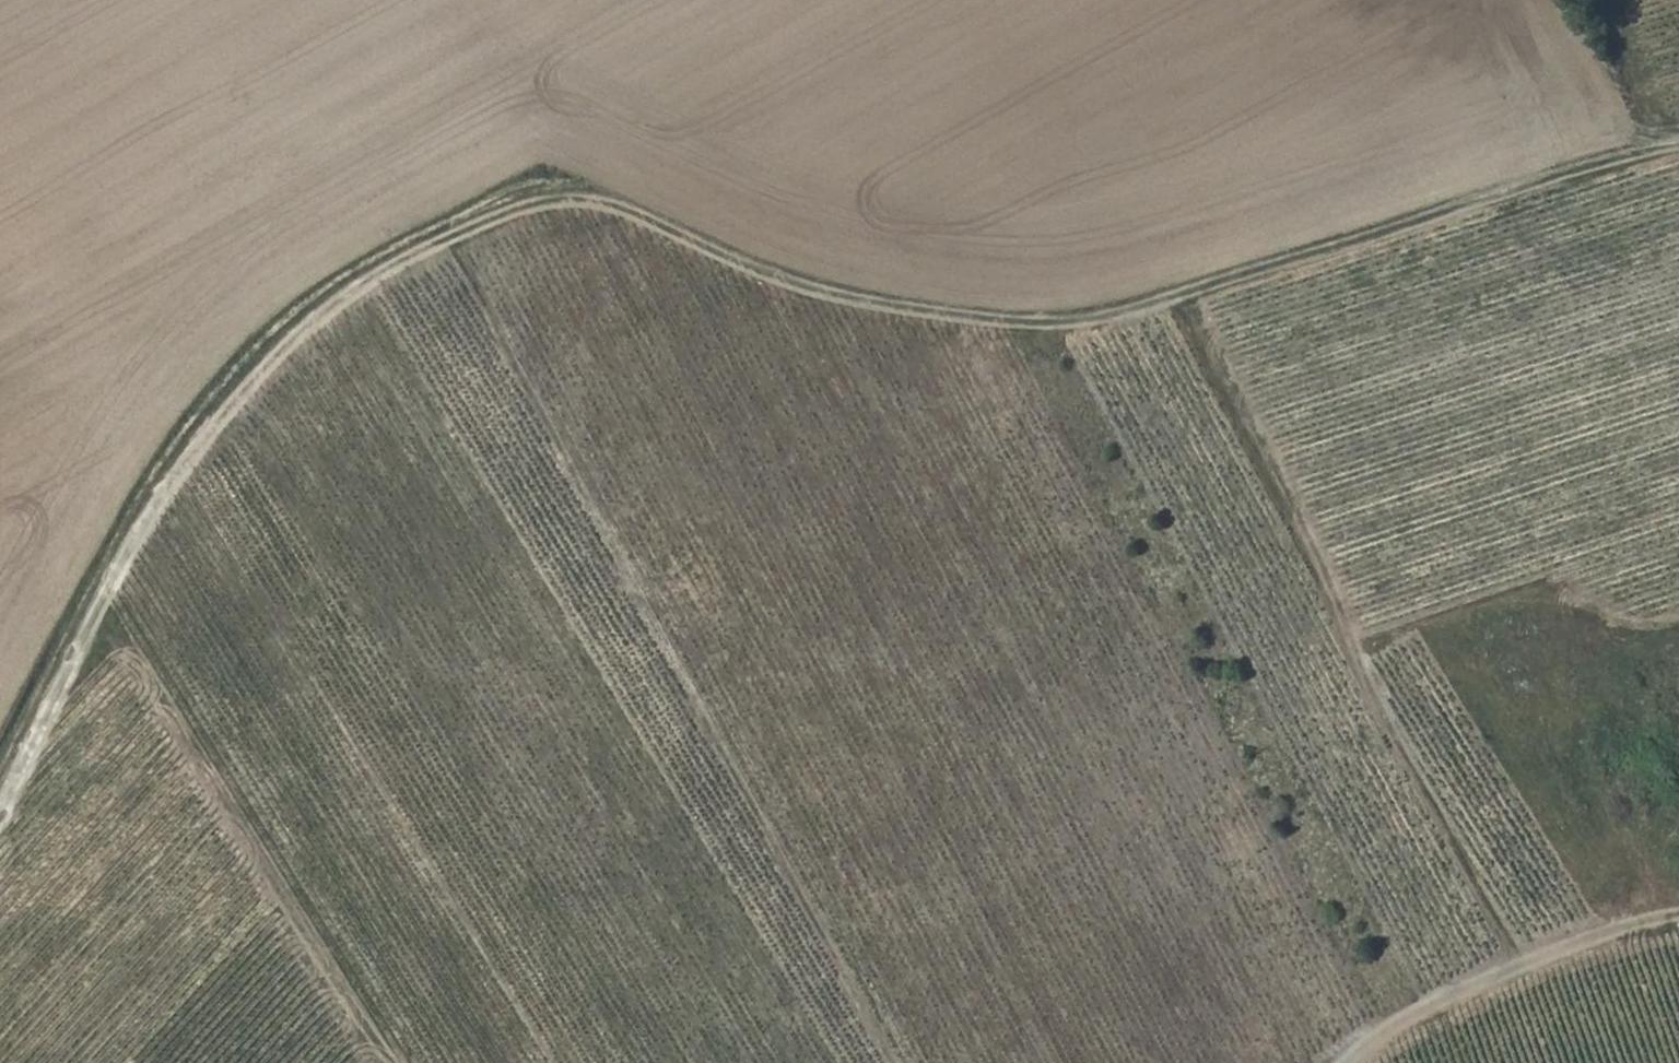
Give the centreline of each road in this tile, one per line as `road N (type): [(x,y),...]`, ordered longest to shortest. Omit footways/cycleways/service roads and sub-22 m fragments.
road 1 (track): [(0,819),(94,608),(305,296),(566,194),(817,295),(1080,324),(1678,167)]
road 2 (track): [(94,608),(399,1062)]
road 3 (track): [(1678,914),(1554,945),(1351,1045),(1340,1062)]

